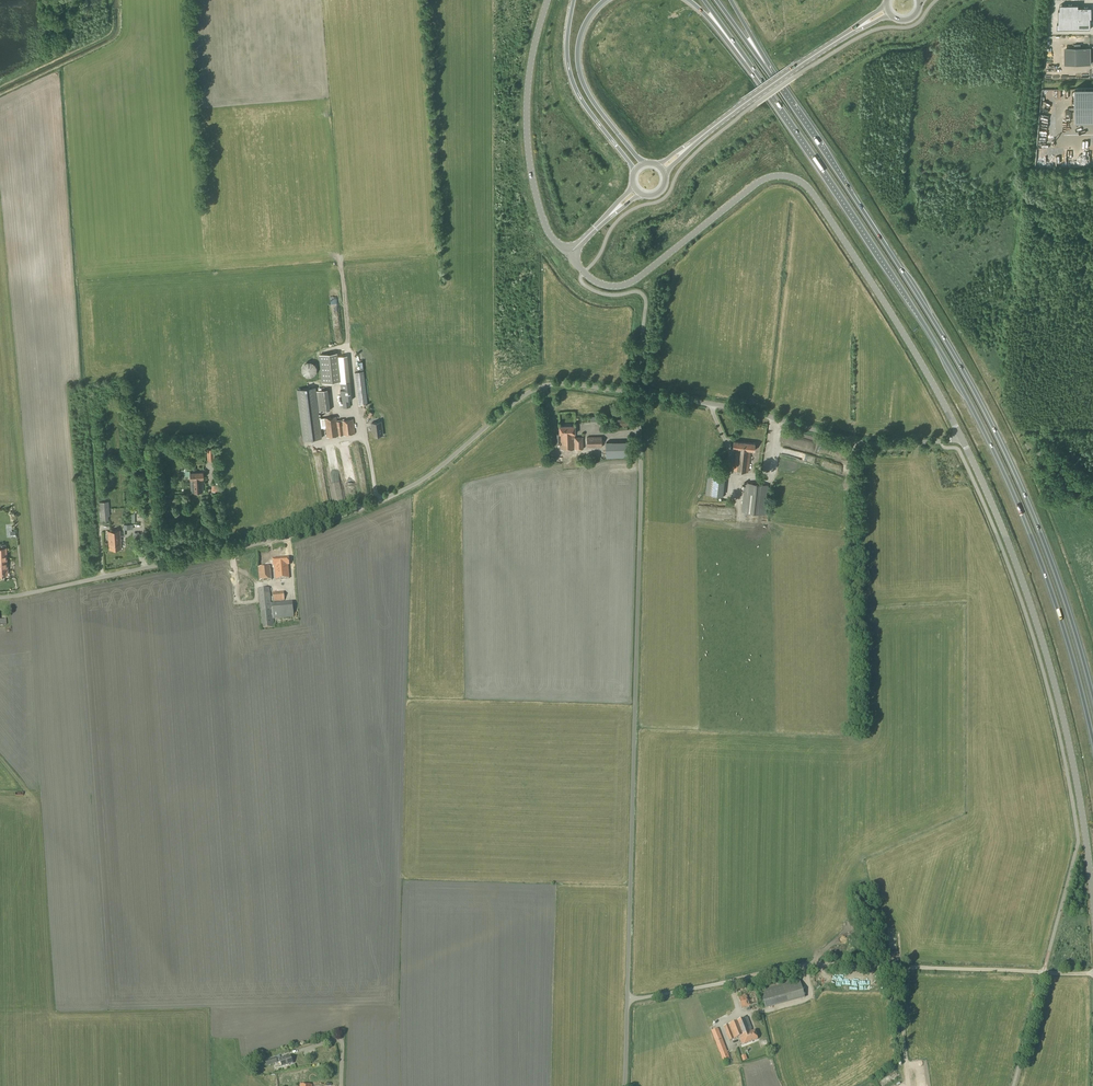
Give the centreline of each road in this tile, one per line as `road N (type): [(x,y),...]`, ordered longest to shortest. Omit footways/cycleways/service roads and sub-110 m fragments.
road 1 (trunk): [(763,84),(934,341),(987,437),(1049,584),(1092,746)]
road 2 (trunk): [(1092,695),(1058,581),(998,436),(931,315),(771,74)]
road 3 (unclassified): [(0,598),(304,530),(416,484),(546,386),(638,394)]
road 4 (unclassified): [(627,1003),(638,394)]
road 5 (tertiary): [(961,438),(874,286),(798,180),(762,181),(623,286),(594,281),(568,255)]
road 6 (tertiary): [(961,438),(1049,665),(1077,782),(1092,909)]
road 7 (track): [(1092,973),(812,964),(750,976)]
road 8 (unclassified): [(961,438),(867,444),(747,411),(638,394)]
road 9 (secondary): [(661,169),(888,11)]
road 10 (tertiary): [(568,255),(540,212),(527,133),(531,64),(547,0)]
road 11 (trunk): [(644,164),(580,76),(580,34),(605,0)]
road 12 (trunk): [(574,0),(572,79),(636,170)]
road 13 (unclassified): [(750,976),(627,1003)]

